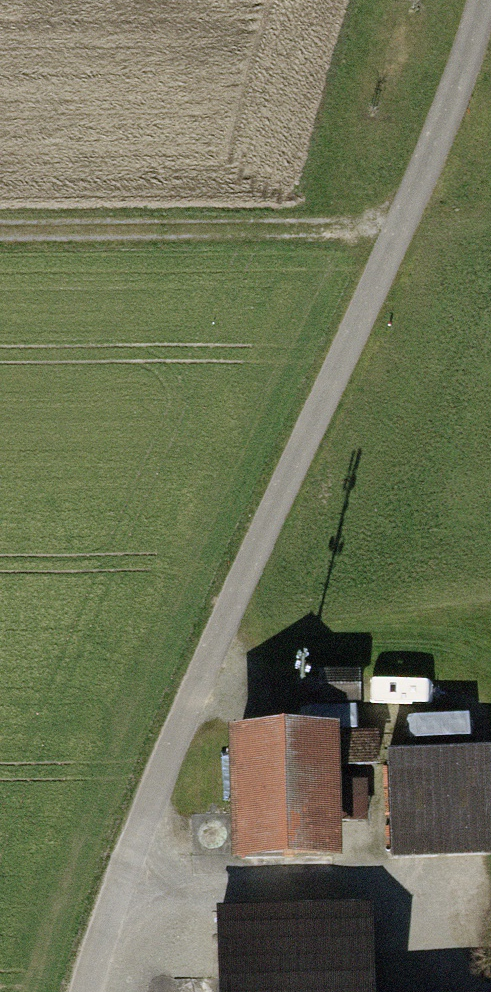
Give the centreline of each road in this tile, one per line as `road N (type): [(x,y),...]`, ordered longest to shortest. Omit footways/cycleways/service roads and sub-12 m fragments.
road 1 (track): [(487,0),(405,217),(223,623),(89,991)]
road 2 (track): [(0,229),(275,228),(405,217)]
road 3 (track): [(462,887),(126,890)]

